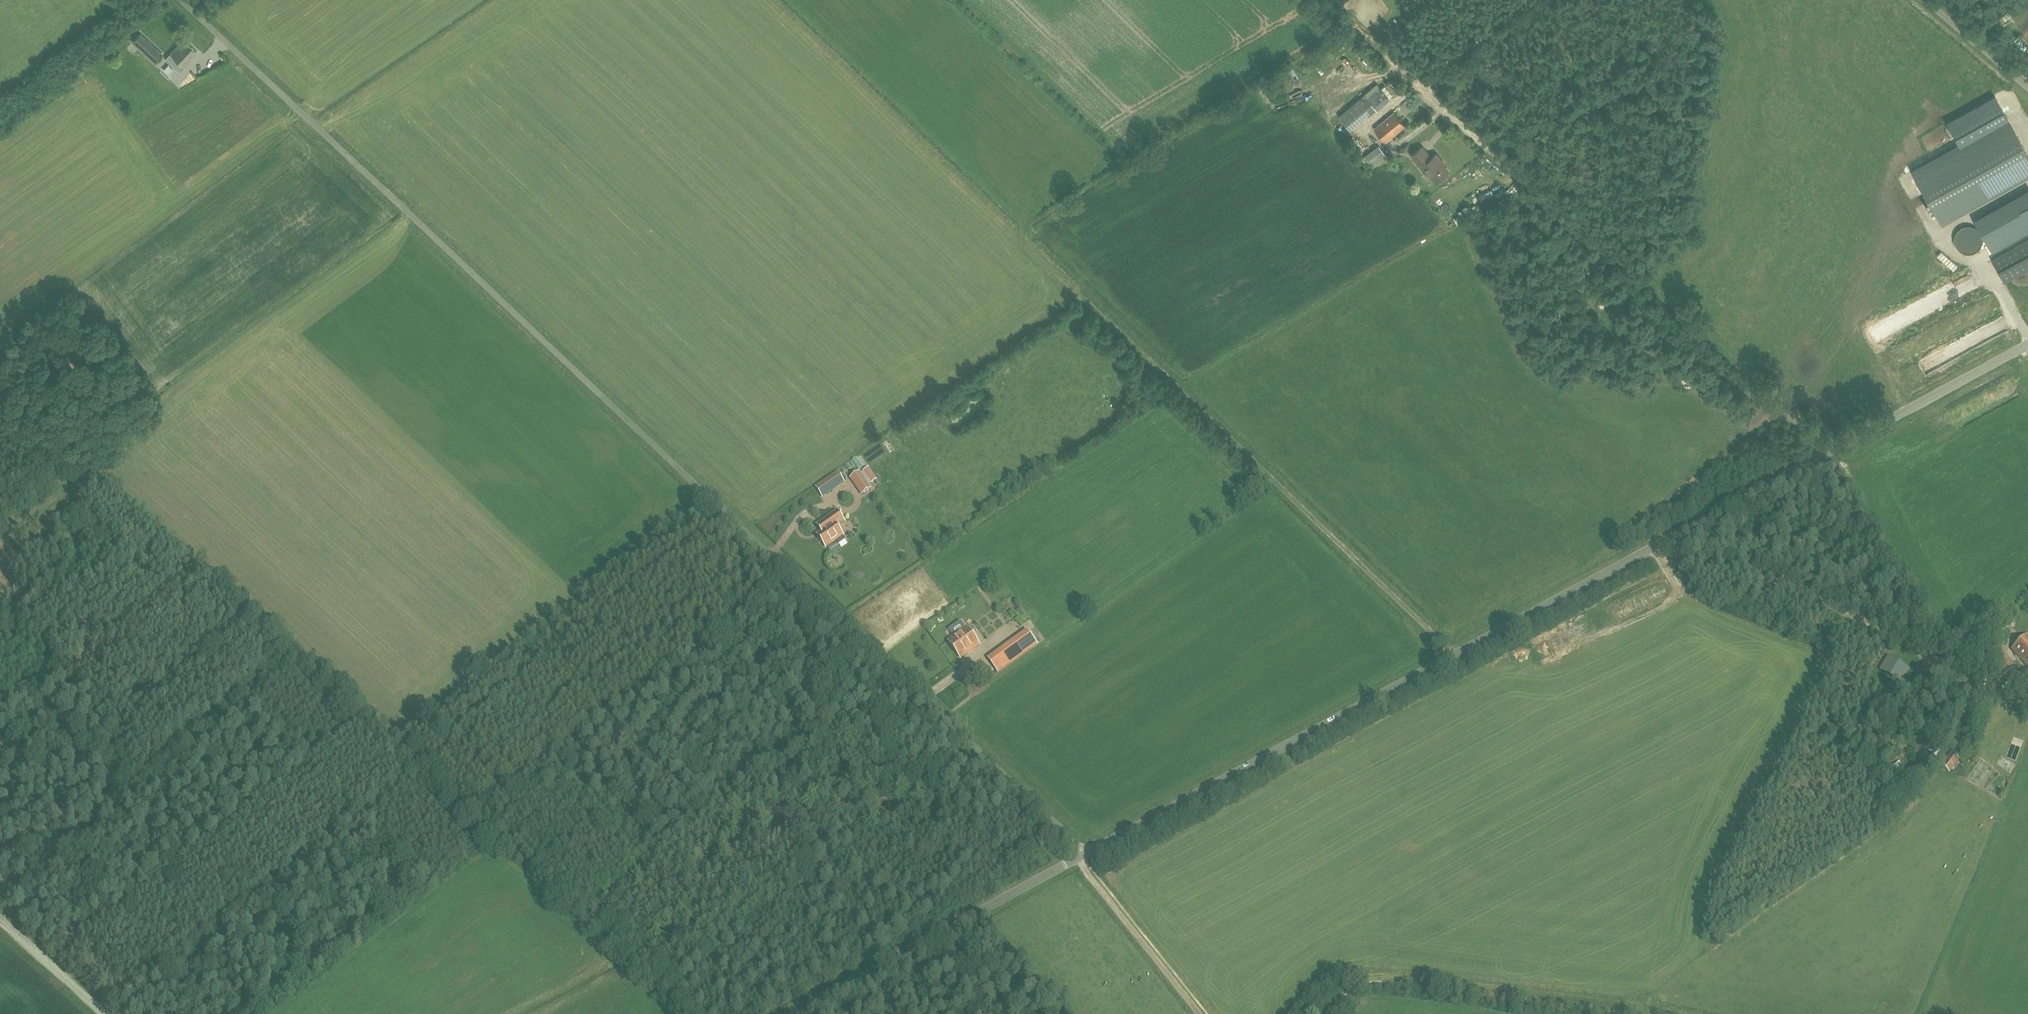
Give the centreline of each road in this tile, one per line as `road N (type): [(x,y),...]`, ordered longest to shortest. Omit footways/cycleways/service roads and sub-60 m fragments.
road 1 (unclassified): [(1085,853),(181,0)]
road 2 (unclassified): [(1085,853),(2027,341)]
road 3 (track): [(1457,654),(772,0)]
road 4 (unclassified): [(788,1013),(1085,853)]
road 5 (track): [(1362,975),(1690,1013)]
road 6 (track): [(1079,857),(1206,1013)]
road 7 (track): [(0,920),(105,1013)]
road 8 (unclassified): [(2027,89),(1924,0)]

